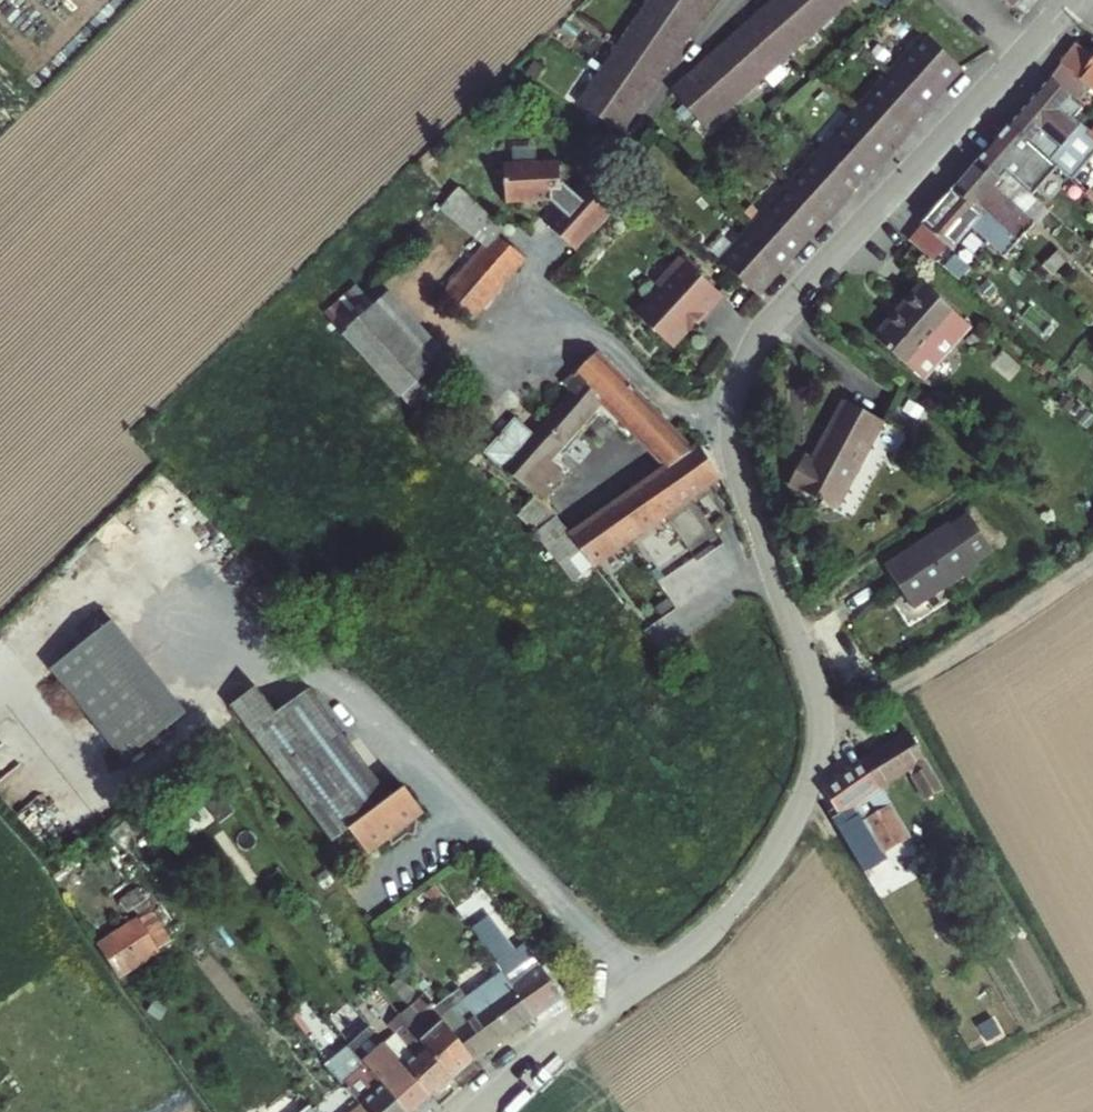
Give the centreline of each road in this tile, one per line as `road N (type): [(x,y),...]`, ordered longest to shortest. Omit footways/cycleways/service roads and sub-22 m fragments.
road 1 (residential): [(481,1111),(709,933),(759,876),(797,811),(817,748),(816,699),(738,478),(730,428),(735,383),(775,312),(1025,52)]
road 2 (track): [(817,748),(1092,559)]
road 3 (residential): [(732,0),(638,123)]
road 4 (track): [(99,0),(48,51),(24,51),(0,28)]

